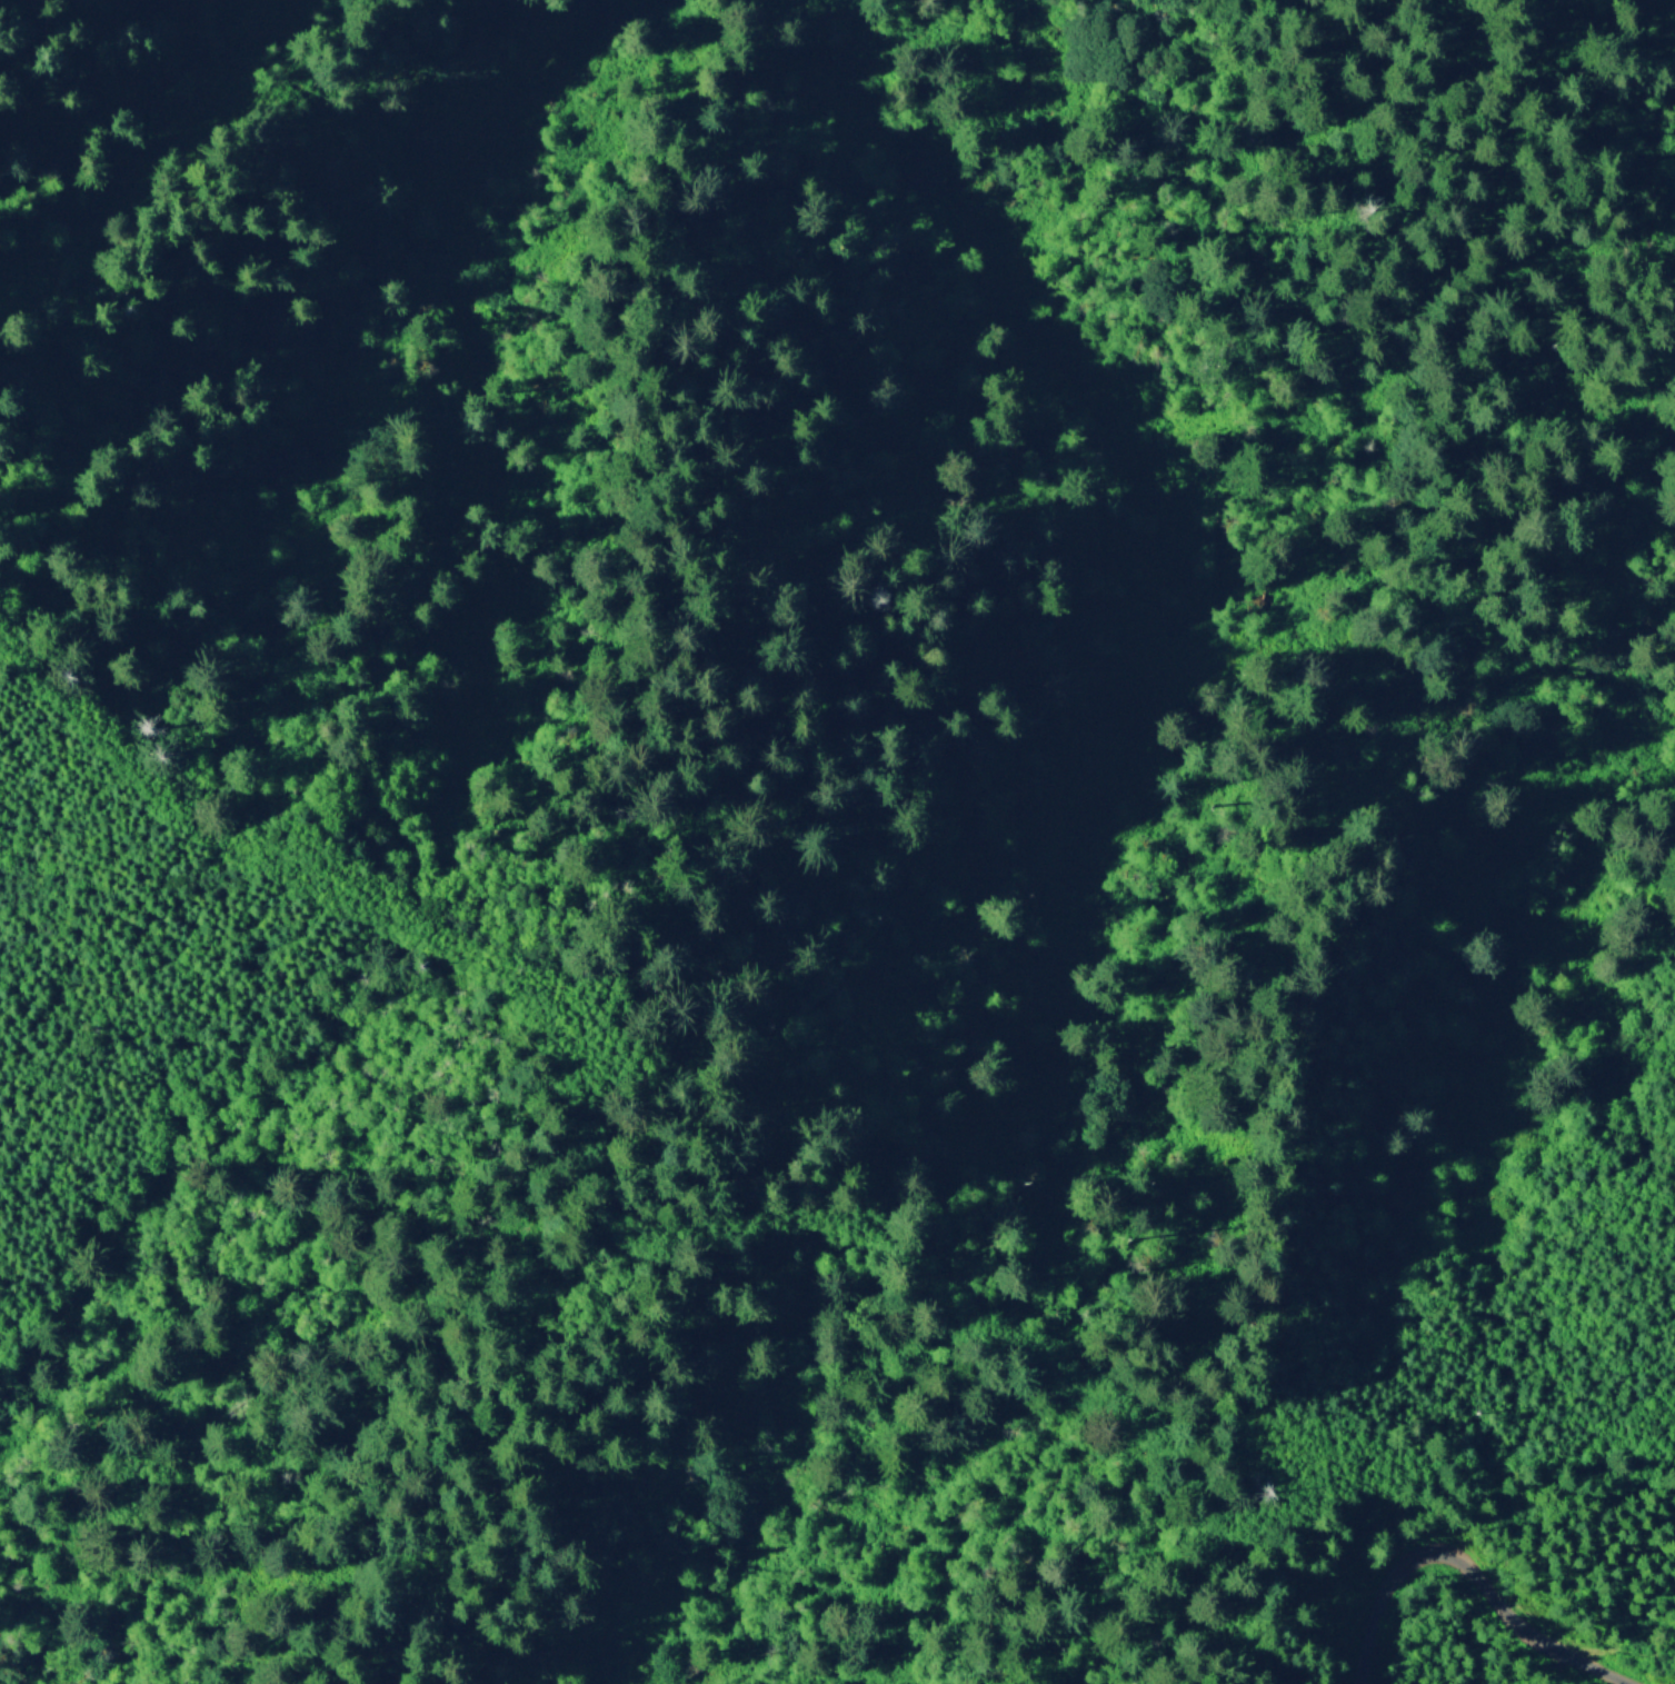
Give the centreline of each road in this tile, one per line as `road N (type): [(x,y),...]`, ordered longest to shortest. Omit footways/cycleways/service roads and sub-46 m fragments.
road 1 (track): [(1674,1458),(1397,1452),(1166,1394)]
road 2 (track): [(1356,1683),(1372,1601),(1443,1556),(1476,1576),(1503,1607),(1625,1683)]

